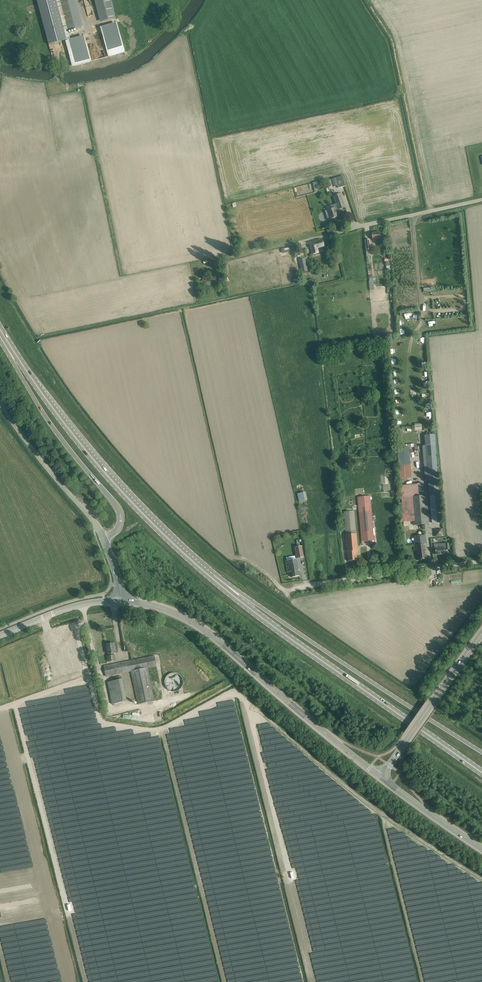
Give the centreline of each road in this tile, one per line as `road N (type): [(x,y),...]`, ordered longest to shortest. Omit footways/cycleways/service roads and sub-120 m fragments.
road 1 (primary): [(481,773),(211,577)]
road 2 (primary): [(211,577),(102,469),(0,329)]
road 3 (primary): [(481,752),(211,577)]
road 4 (tertiary): [(381,777),(204,628),(164,609)]
road 5 (primary): [(0,330),(58,434),(119,509),(120,525),(105,541)]
road 6 (unclassified): [(289,589),(481,561)]
road 7 (unclassified): [(303,241),(481,200)]
road 8 (tertiary): [(381,777),(481,633)]
road 9 (unclassified): [(105,541),(0,405)]
road 10 (unclassified): [(0,635),(66,608),(121,601)]
road 11 (tertiary): [(481,847),(381,777)]

